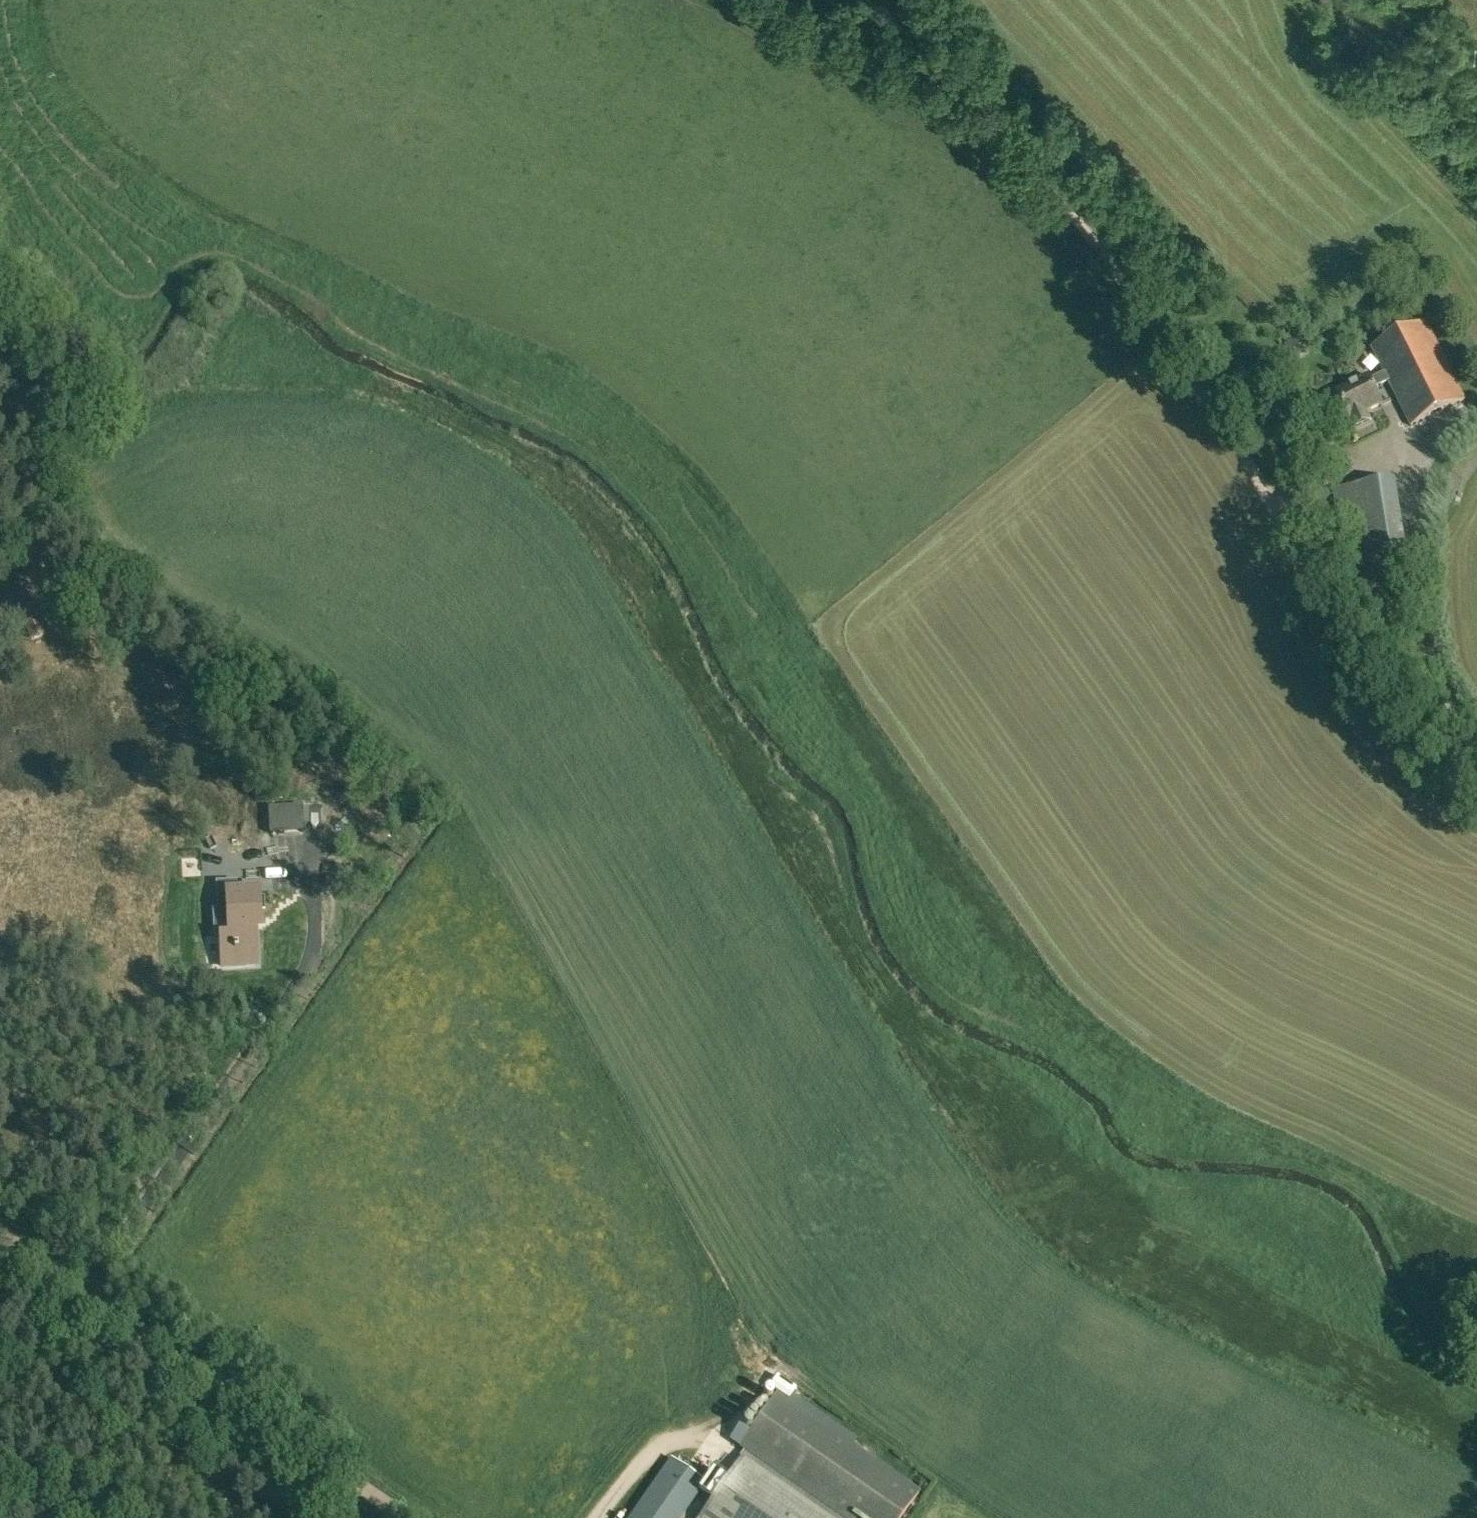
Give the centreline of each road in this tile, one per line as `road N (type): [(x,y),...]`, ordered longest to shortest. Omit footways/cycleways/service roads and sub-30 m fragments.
road 1 (track): [(1476,799),(1402,738),(1365,695),(1274,500),(1074,215),(986,137),(756,0)]
road 2 (track): [(964,0),(1245,313),(1346,460)]
road 3 (track): [(408,1517),(0,1234)]

